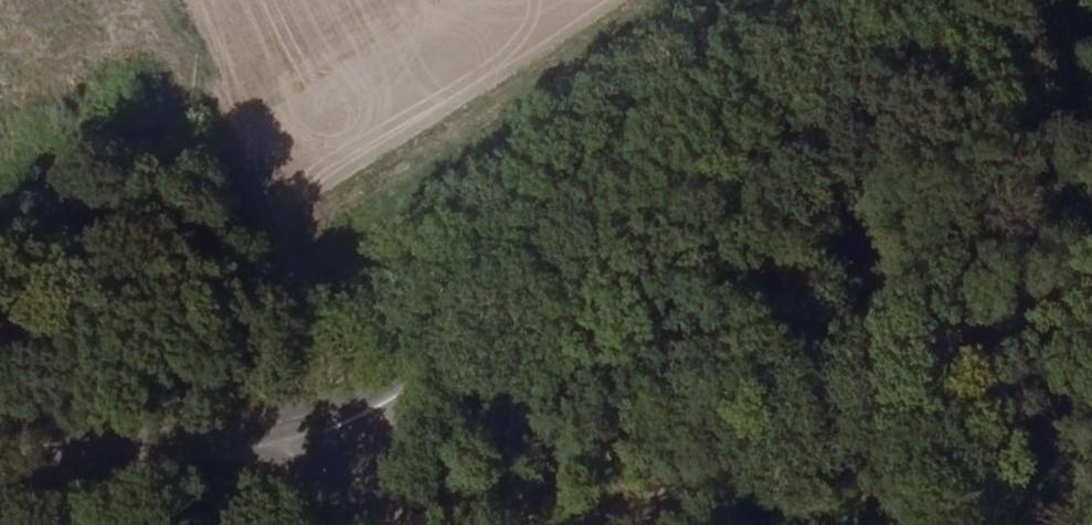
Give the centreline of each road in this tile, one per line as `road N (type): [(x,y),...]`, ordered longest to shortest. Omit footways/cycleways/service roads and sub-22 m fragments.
road 1 (tertiary): [(891,0),(432,348),(325,419)]
road 2 (track): [(125,0),(217,121),(325,419)]
road 3 (unclassified): [(604,524),(813,459),(873,464),(914,513),(909,524)]
road 4 (tertiary): [(325,419),(0,472)]
road 5 (unclassified): [(325,419),(384,524)]

